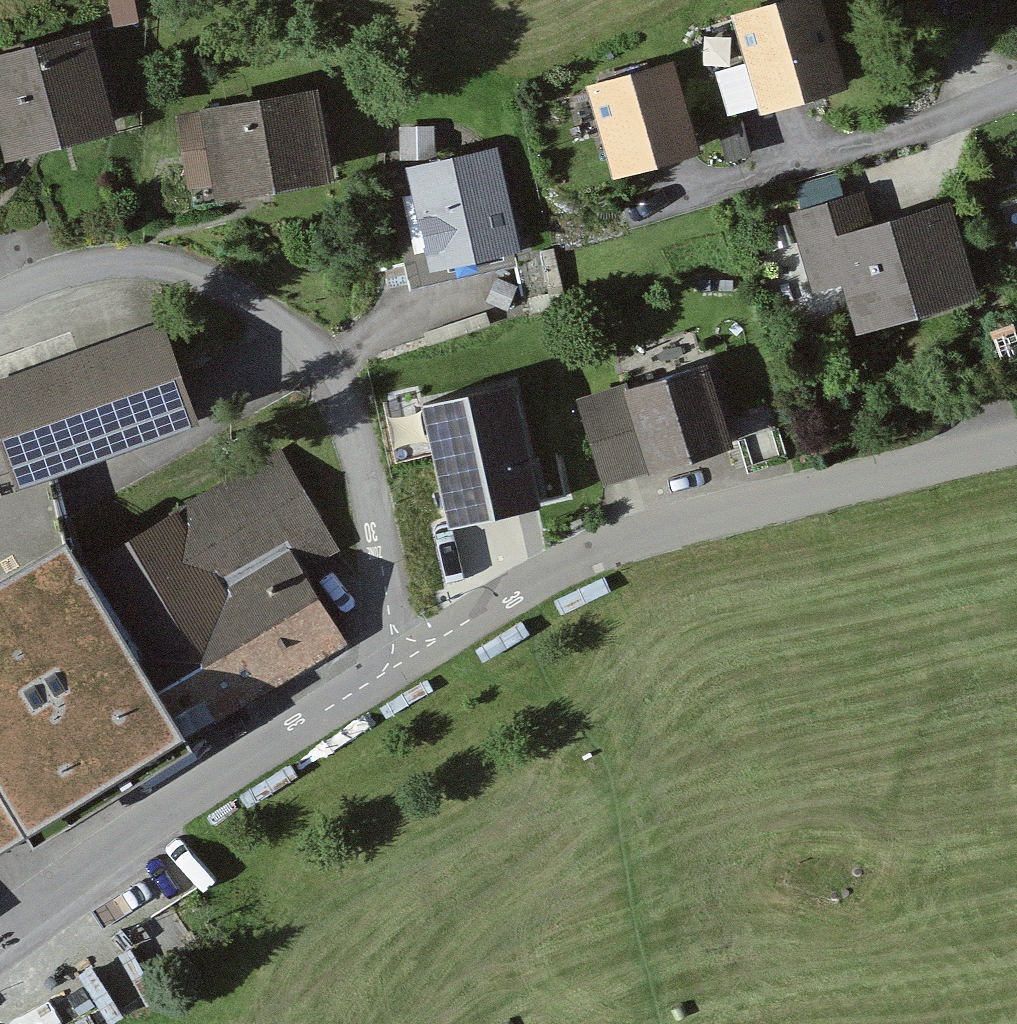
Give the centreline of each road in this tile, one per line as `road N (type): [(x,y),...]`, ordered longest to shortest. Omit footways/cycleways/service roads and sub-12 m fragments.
road 1 (residential): [(402,650),(350,417),(322,362),(277,320),(231,288),(162,264),(84,265),(0,295)]
road 2 (residential): [(1016,446),(632,540),(556,567),(402,650)]
road 3 (residential): [(402,650),(376,678),(0,929)]
road 4 (track): [(659,1023),(556,567)]
road 5 (residential): [(747,178),(1016,90)]

